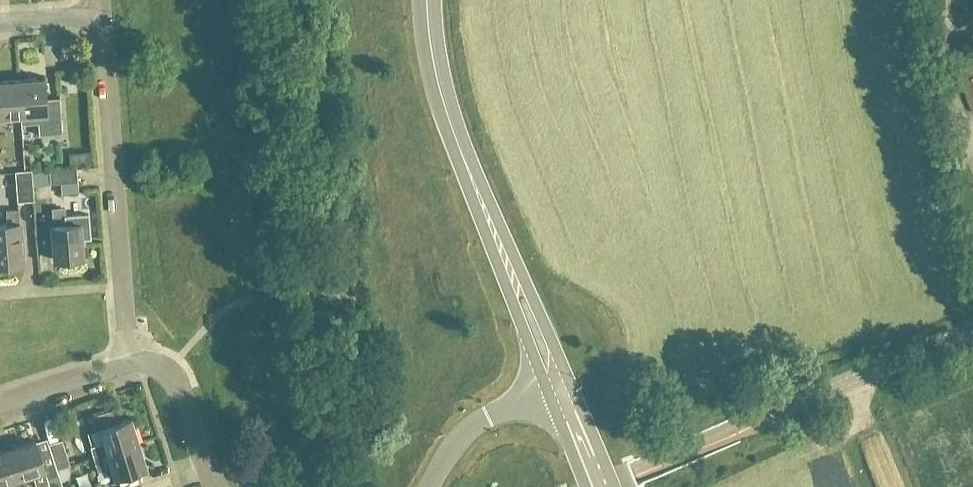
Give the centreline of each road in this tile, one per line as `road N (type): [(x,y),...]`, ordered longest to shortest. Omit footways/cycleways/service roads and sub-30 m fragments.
road 1 (primary): [(558,389),(462,170),(439,94),(425,0)]
road 2 (residential): [(122,288),(103,20)]
road 3 (unclassified): [(794,406),(972,329)]
road 4 (residential): [(425,486),(452,443),(485,415),(558,389)]
road 5 (residential): [(216,486),(165,373),(128,366)]
road 6 (residential): [(0,408),(128,366)]
road 7 (residential): [(0,298),(122,288)]

